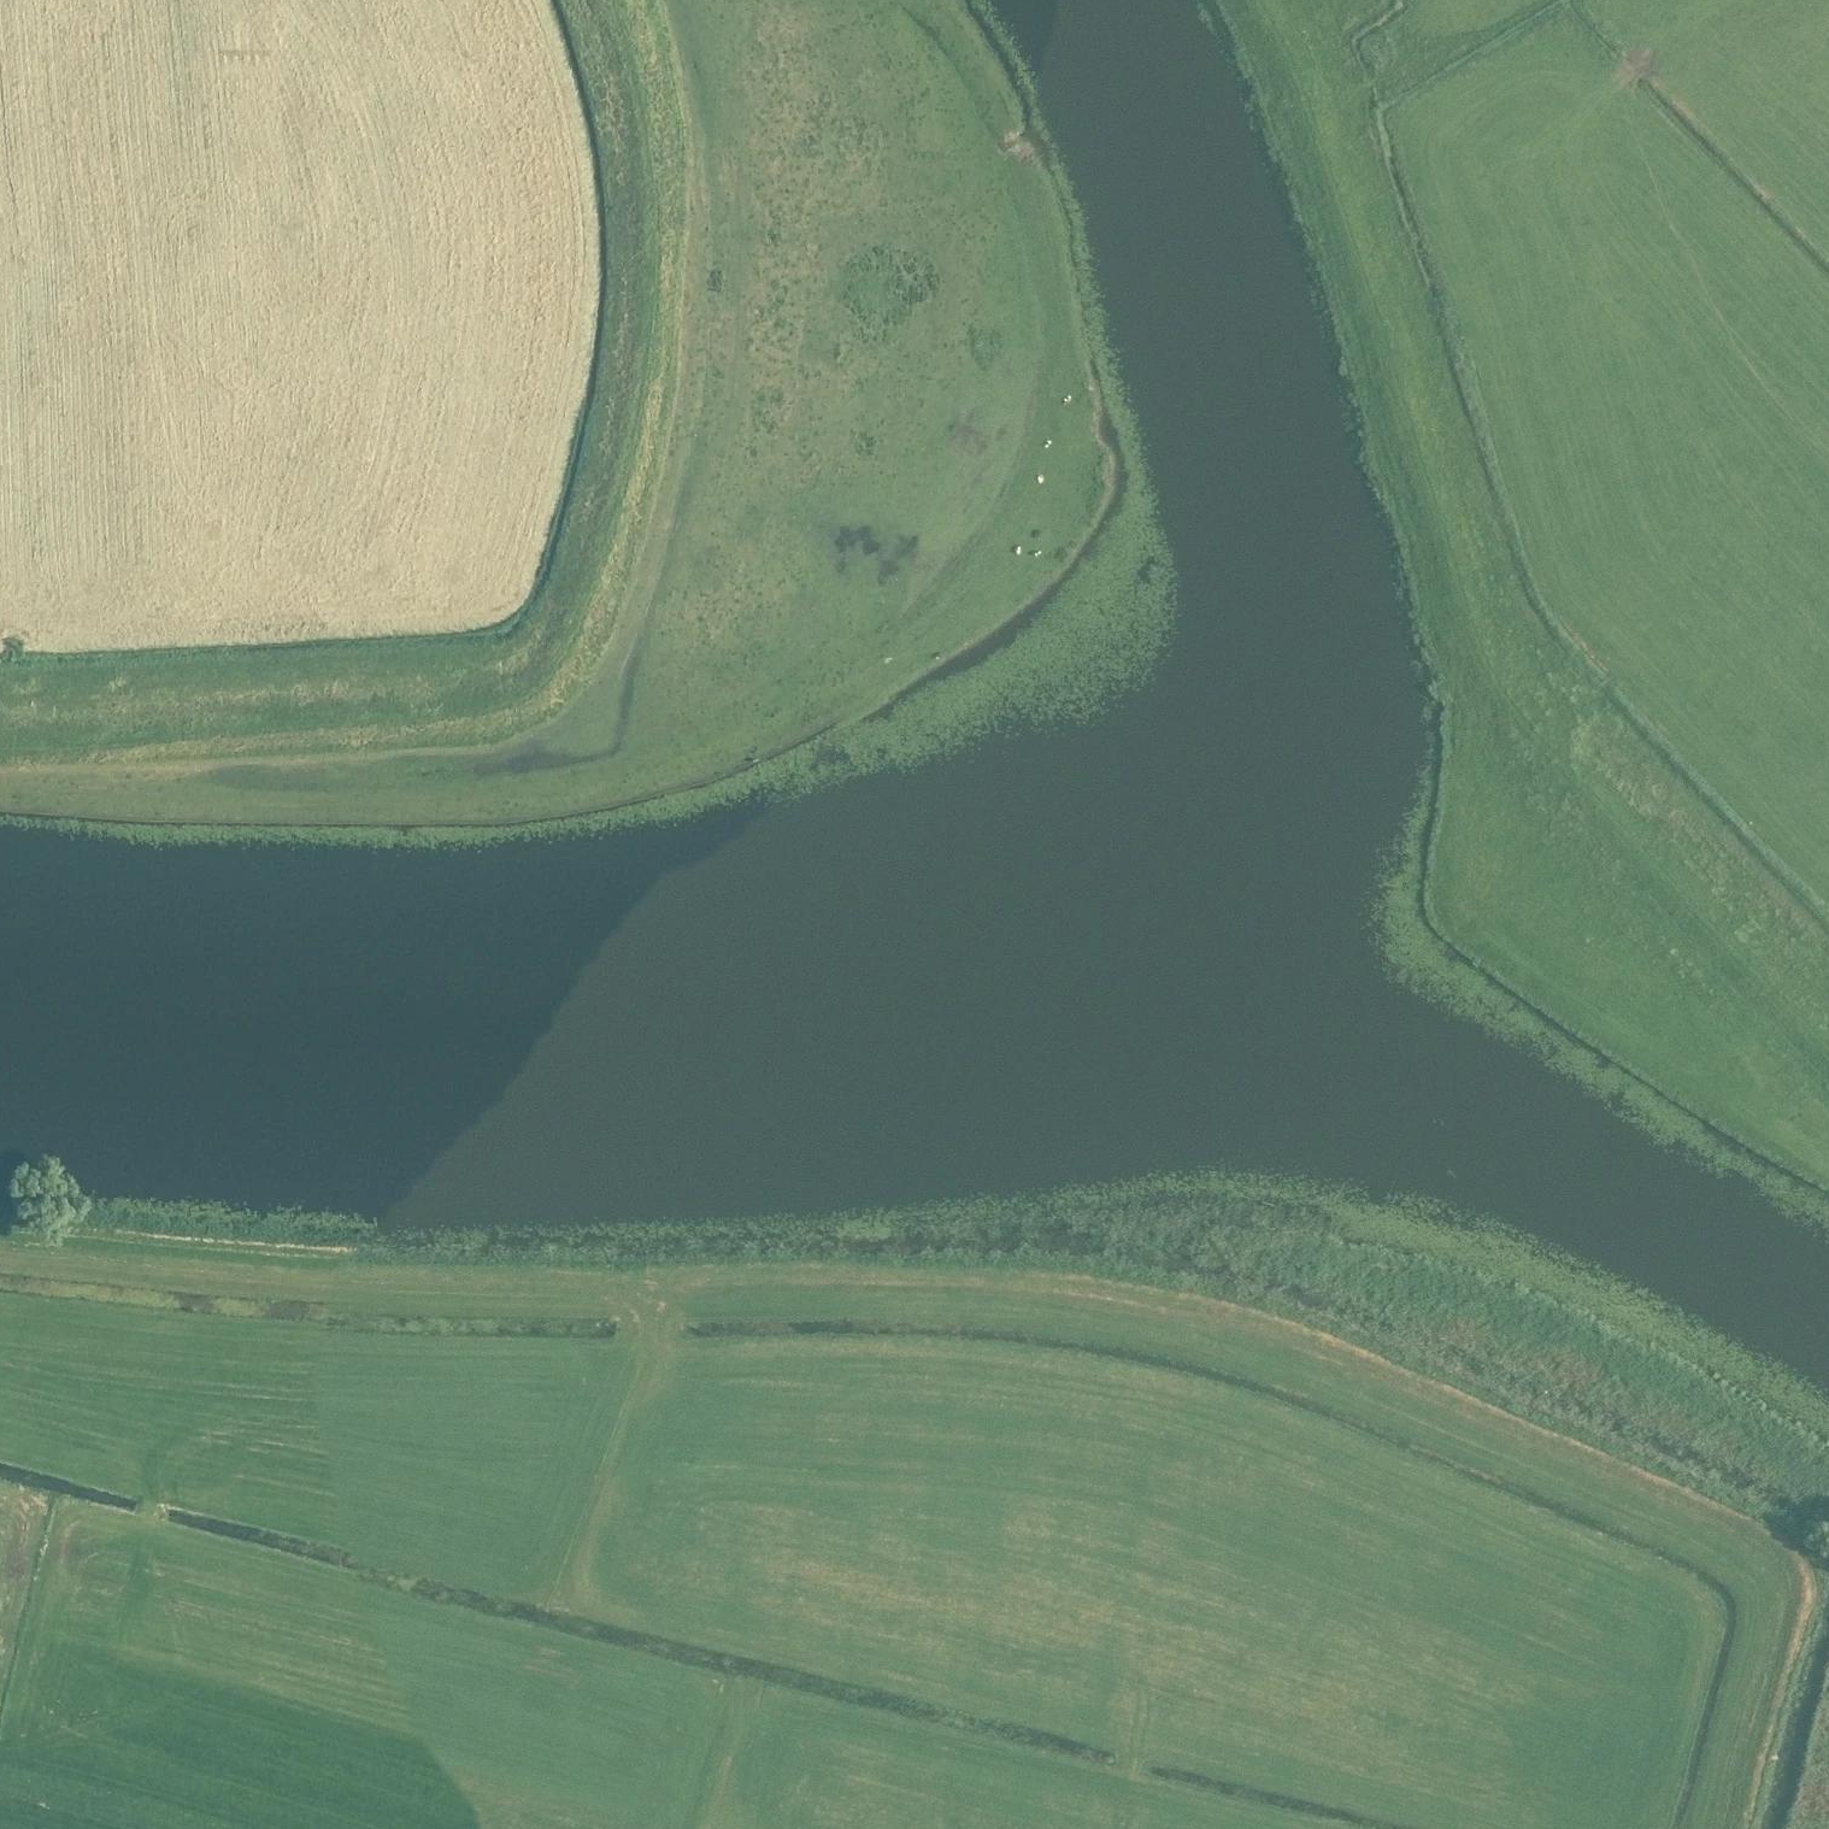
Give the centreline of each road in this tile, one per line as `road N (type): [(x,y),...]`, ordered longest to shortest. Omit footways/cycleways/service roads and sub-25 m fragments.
road 1 (track): [(265,1828),(0,1747)]

